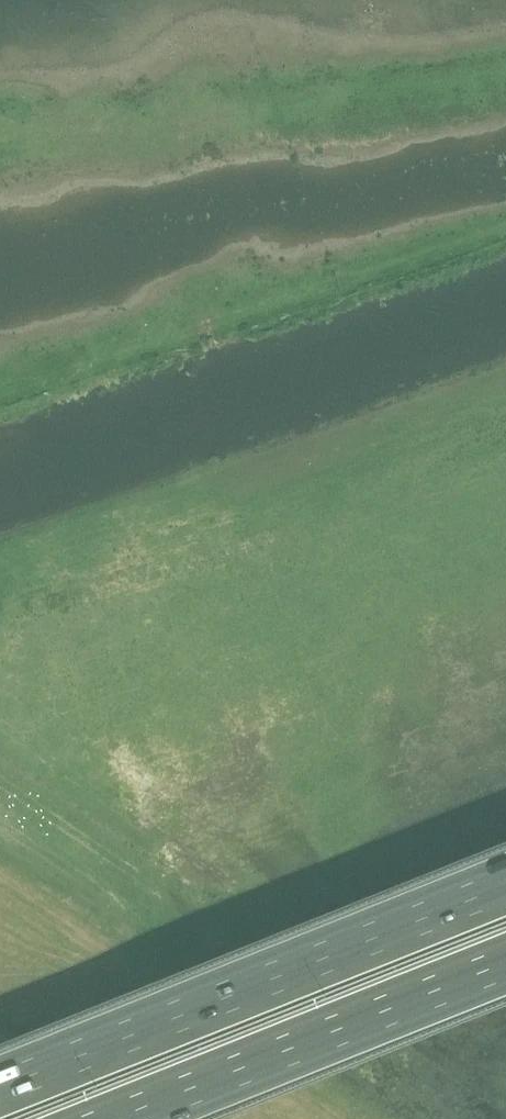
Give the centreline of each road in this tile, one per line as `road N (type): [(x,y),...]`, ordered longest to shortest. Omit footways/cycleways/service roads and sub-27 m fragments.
road 1 (motorway): [(505,883),(0,1085)]
road 2 (motorway): [(107,1118),(505,959)]

